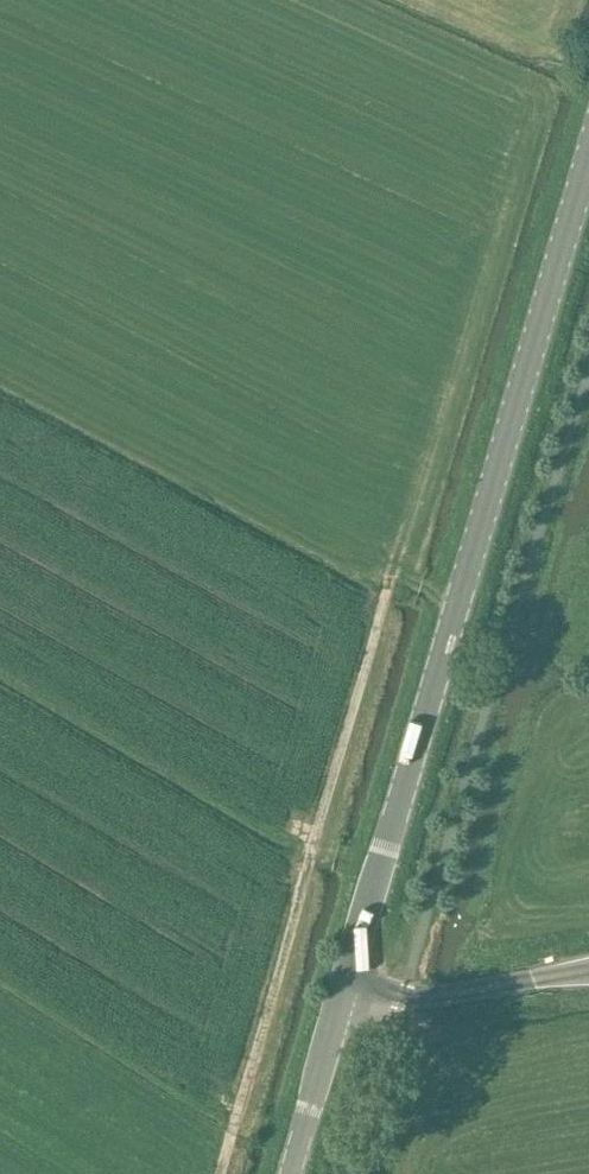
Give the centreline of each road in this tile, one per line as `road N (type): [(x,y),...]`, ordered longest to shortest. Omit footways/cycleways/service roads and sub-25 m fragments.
road 1 (tertiary): [(292,1173),(588,159)]
road 2 (unclassified): [(351,1173),(588,365)]

